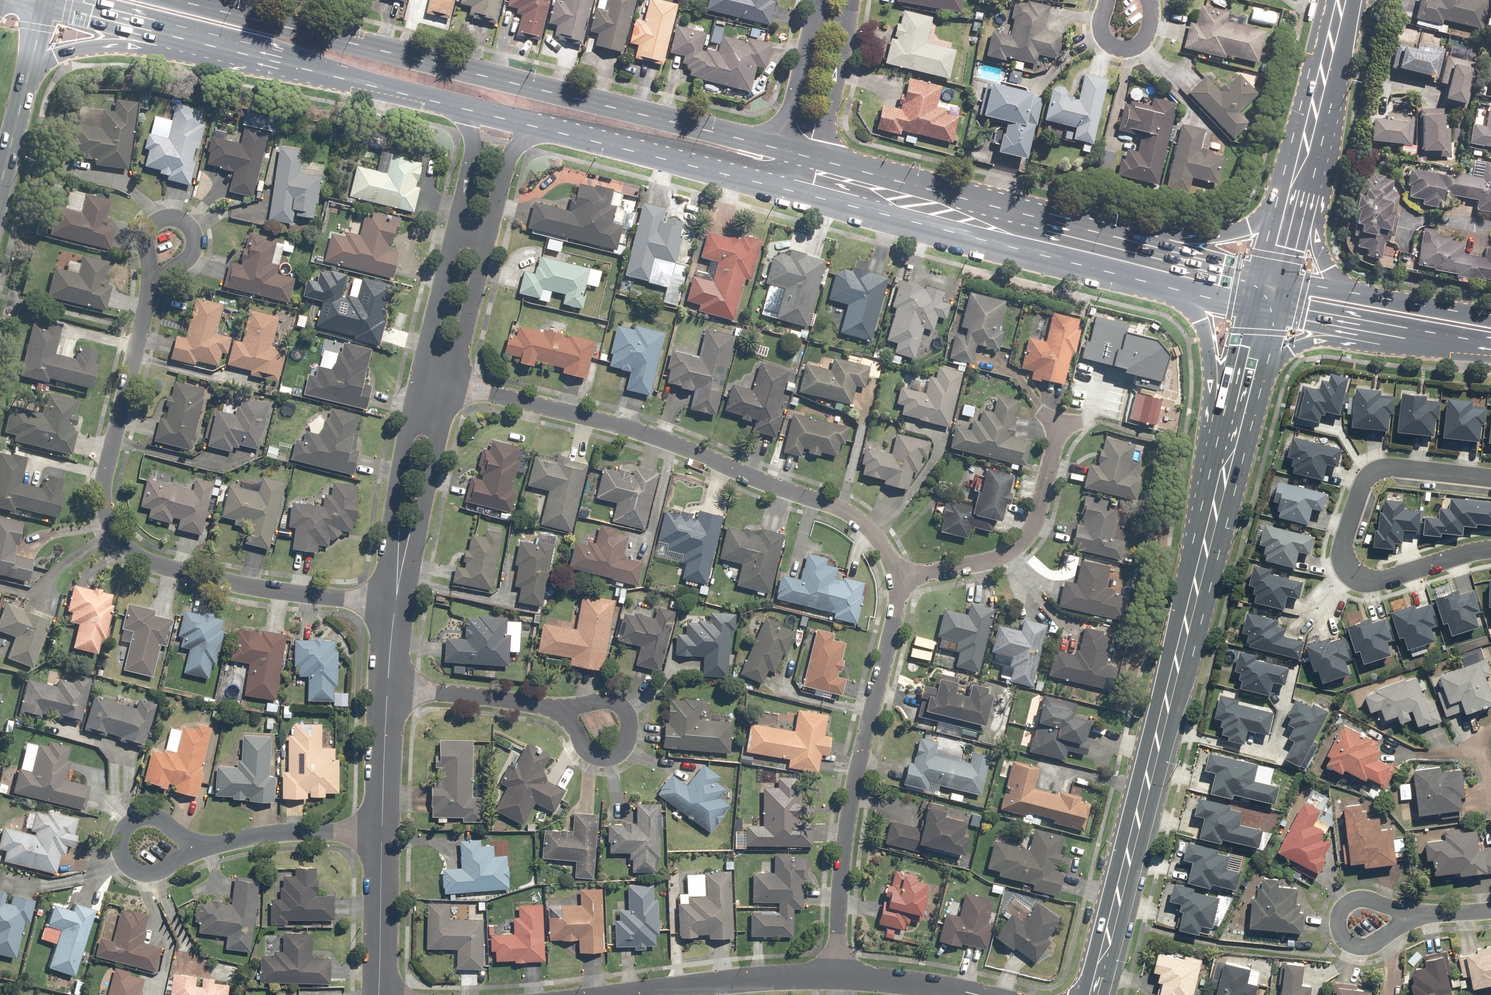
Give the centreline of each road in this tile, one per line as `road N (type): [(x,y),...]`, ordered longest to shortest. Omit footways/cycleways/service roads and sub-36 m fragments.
road 1 (secondary): [(180,0),(782,147)]
road 2 (secondary): [(1231,435),(1093,994)]
road 3 (residential): [(154,279),(101,499),(120,543),(135,557),(194,575),(394,602)]
road 4 (residential): [(898,575),(849,509),(643,425),(453,382)]
road 5 (residential): [(836,974),(854,781),(900,600),(898,575)]
road 6 (residential): [(1490,550),(1364,581),(1351,576),(1342,554),(1362,480),(1372,471),(1490,480)]
road 7 (secondary): [(471,100),(158,28)]
road 8 (secondary): [(1126,271),(816,189)]
road 9 (secondary): [(822,158),(1129,242)]
road 10 (residential): [(1056,427),(1038,513),(1016,548),(898,575)]
road 11 (secondary): [(1304,123),(1309,202),(1328,258),(1361,289),(1420,309)]
road 12 (secondary): [(772,177),(537,116)]
road 13 (secondary): [(1129,242),(1200,238),(1256,218),(1304,123)]
road 14 (secondary): [(1404,334),(1353,333),(1289,349),(1270,365),(1231,435)]
road 15 (residential): [(836,974),(618,994)]
road 16 (secondary): [(1231,435),(1186,303),(1126,271)]
road 17 (residential): [(187,851),(263,834),(382,828)]
road 18 (residential): [(453,382),(422,510),(399,558)]
road 19 (residential): [(399,558),(393,505),(420,377)]
road 20 (primary): [(158,28),(44,61),(5,106)]
road 21 (residential): [(562,713),(387,694)]
road 22 (residential): [(1428,915),(1371,947),(1346,942),(1339,911),(1364,897),(1382,903)]
road 23 (residential): [(382,828),(380,994)]
road 24 (secondary): [(1304,123),(1267,280)]
road 25 (tertiary): [(1267,280),(1420,309)]
road 26 (residential): [(562,713),(616,699),(626,741),(620,750),(609,757),(582,742)]
road 27 (residential): [(488,236),(453,382)]
road 28 (residential): [(420,377),(453,231)]
road 29 (residential): [(154,279),(144,245),(158,214),(187,220),(192,247),(178,261)]
road 30 (residential): [(187,851),(154,874),(125,861),(127,828),(138,819),(164,825)]
road 31 (tertiary): [(1404,334),(1260,311)]
road 32 (secondary): [(1129,242),(1267,280)]
road 33 (secondary): [(1260,311),(1126,271)]
road 34 (residential): [(844,22),(822,158)]
road 35 (residential): [(971,994),(836,974)]
road 36 (residential): [(782,147),(813,16)]
road 37 (residential): [(387,694),(382,828)]
road 38 (residential): [(537,116),(509,147),(488,236)]
road 39 (residential): [(453,231),(471,100)]
road 40 (secondary): [(1260,311),(1231,435)]
road 41 (secondary): [(1333,0),(1304,123)]
road 42 (secondary): [(158,28),(39,0)]

